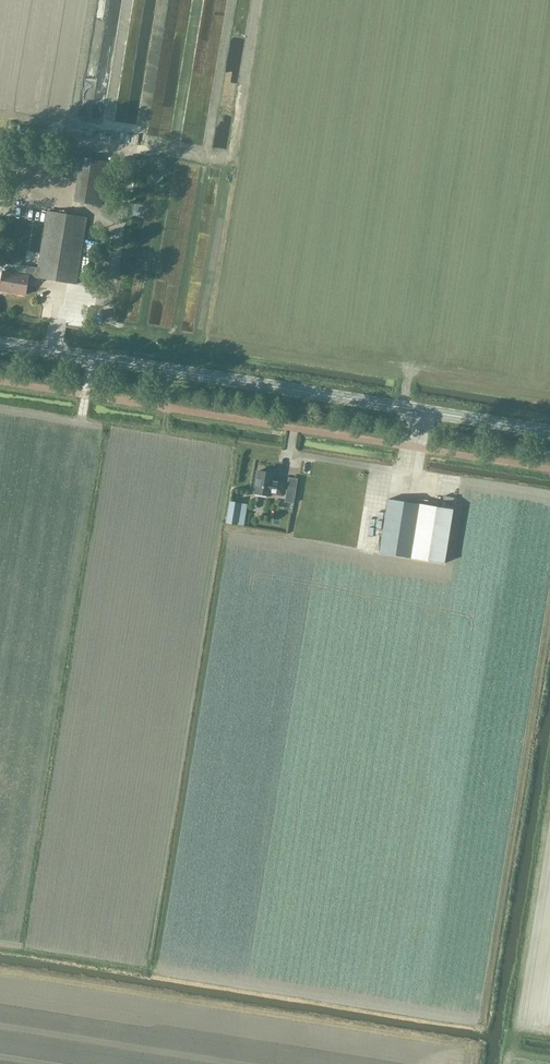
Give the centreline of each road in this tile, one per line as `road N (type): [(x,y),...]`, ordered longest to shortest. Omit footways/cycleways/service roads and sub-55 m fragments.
road 1 (tertiary): [(549,433),(0,343)]

